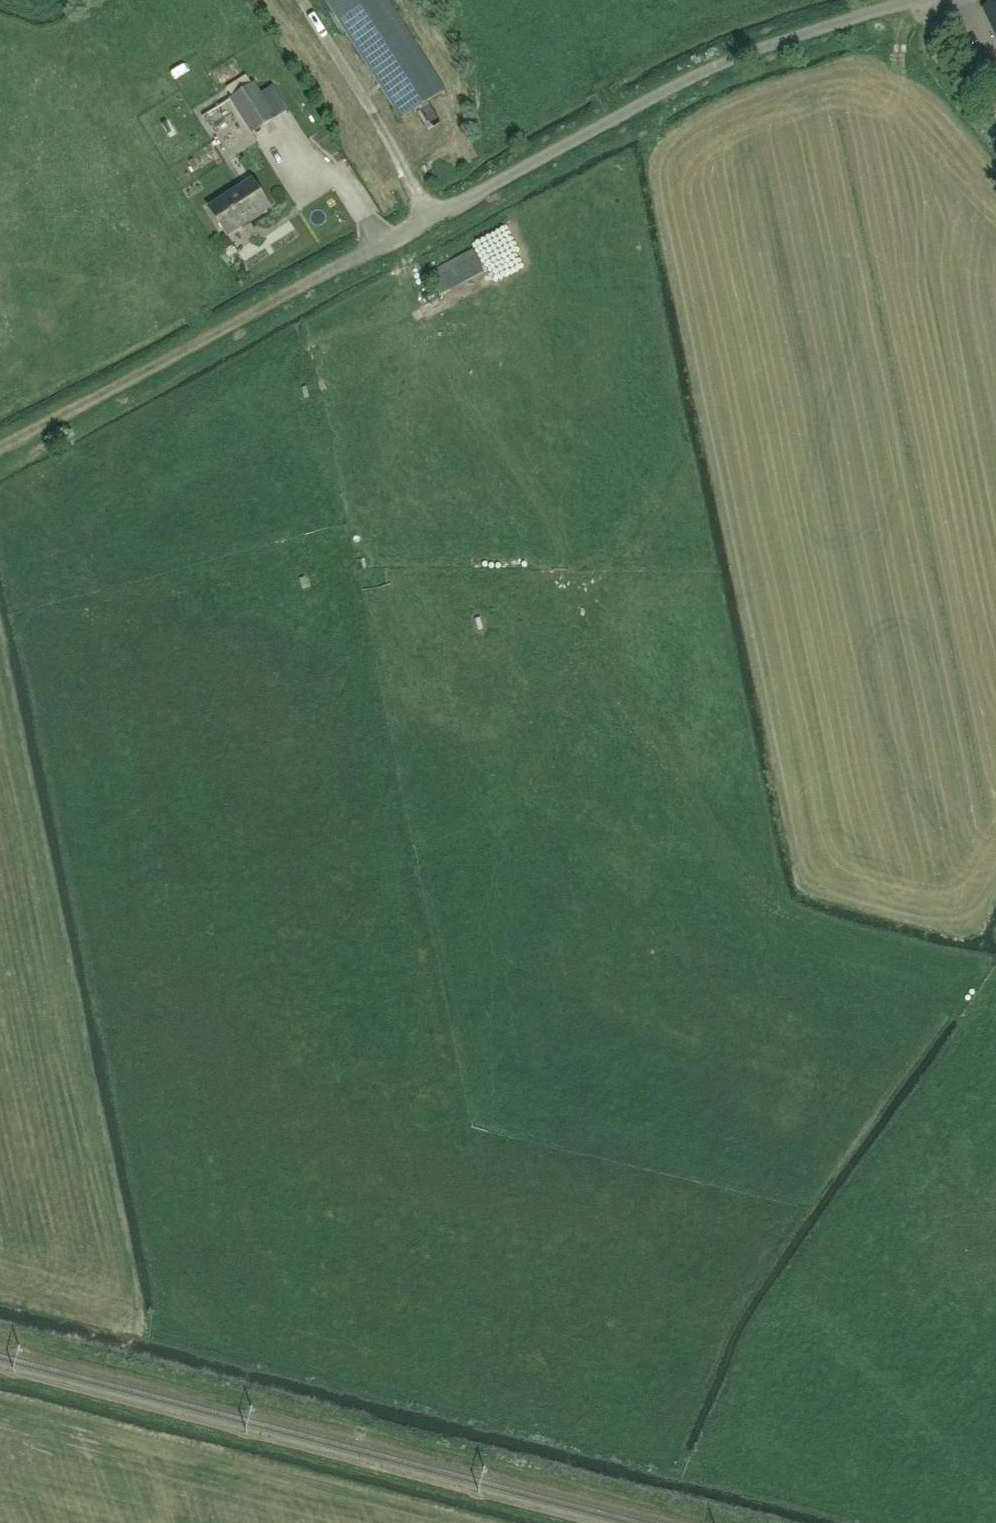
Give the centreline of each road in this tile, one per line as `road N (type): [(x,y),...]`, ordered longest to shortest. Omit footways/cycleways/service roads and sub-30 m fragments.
road 1 (unclassified): [(312,286),(699,74),(913,0)]
road 2 (track): [(0,449),(312,286)]

